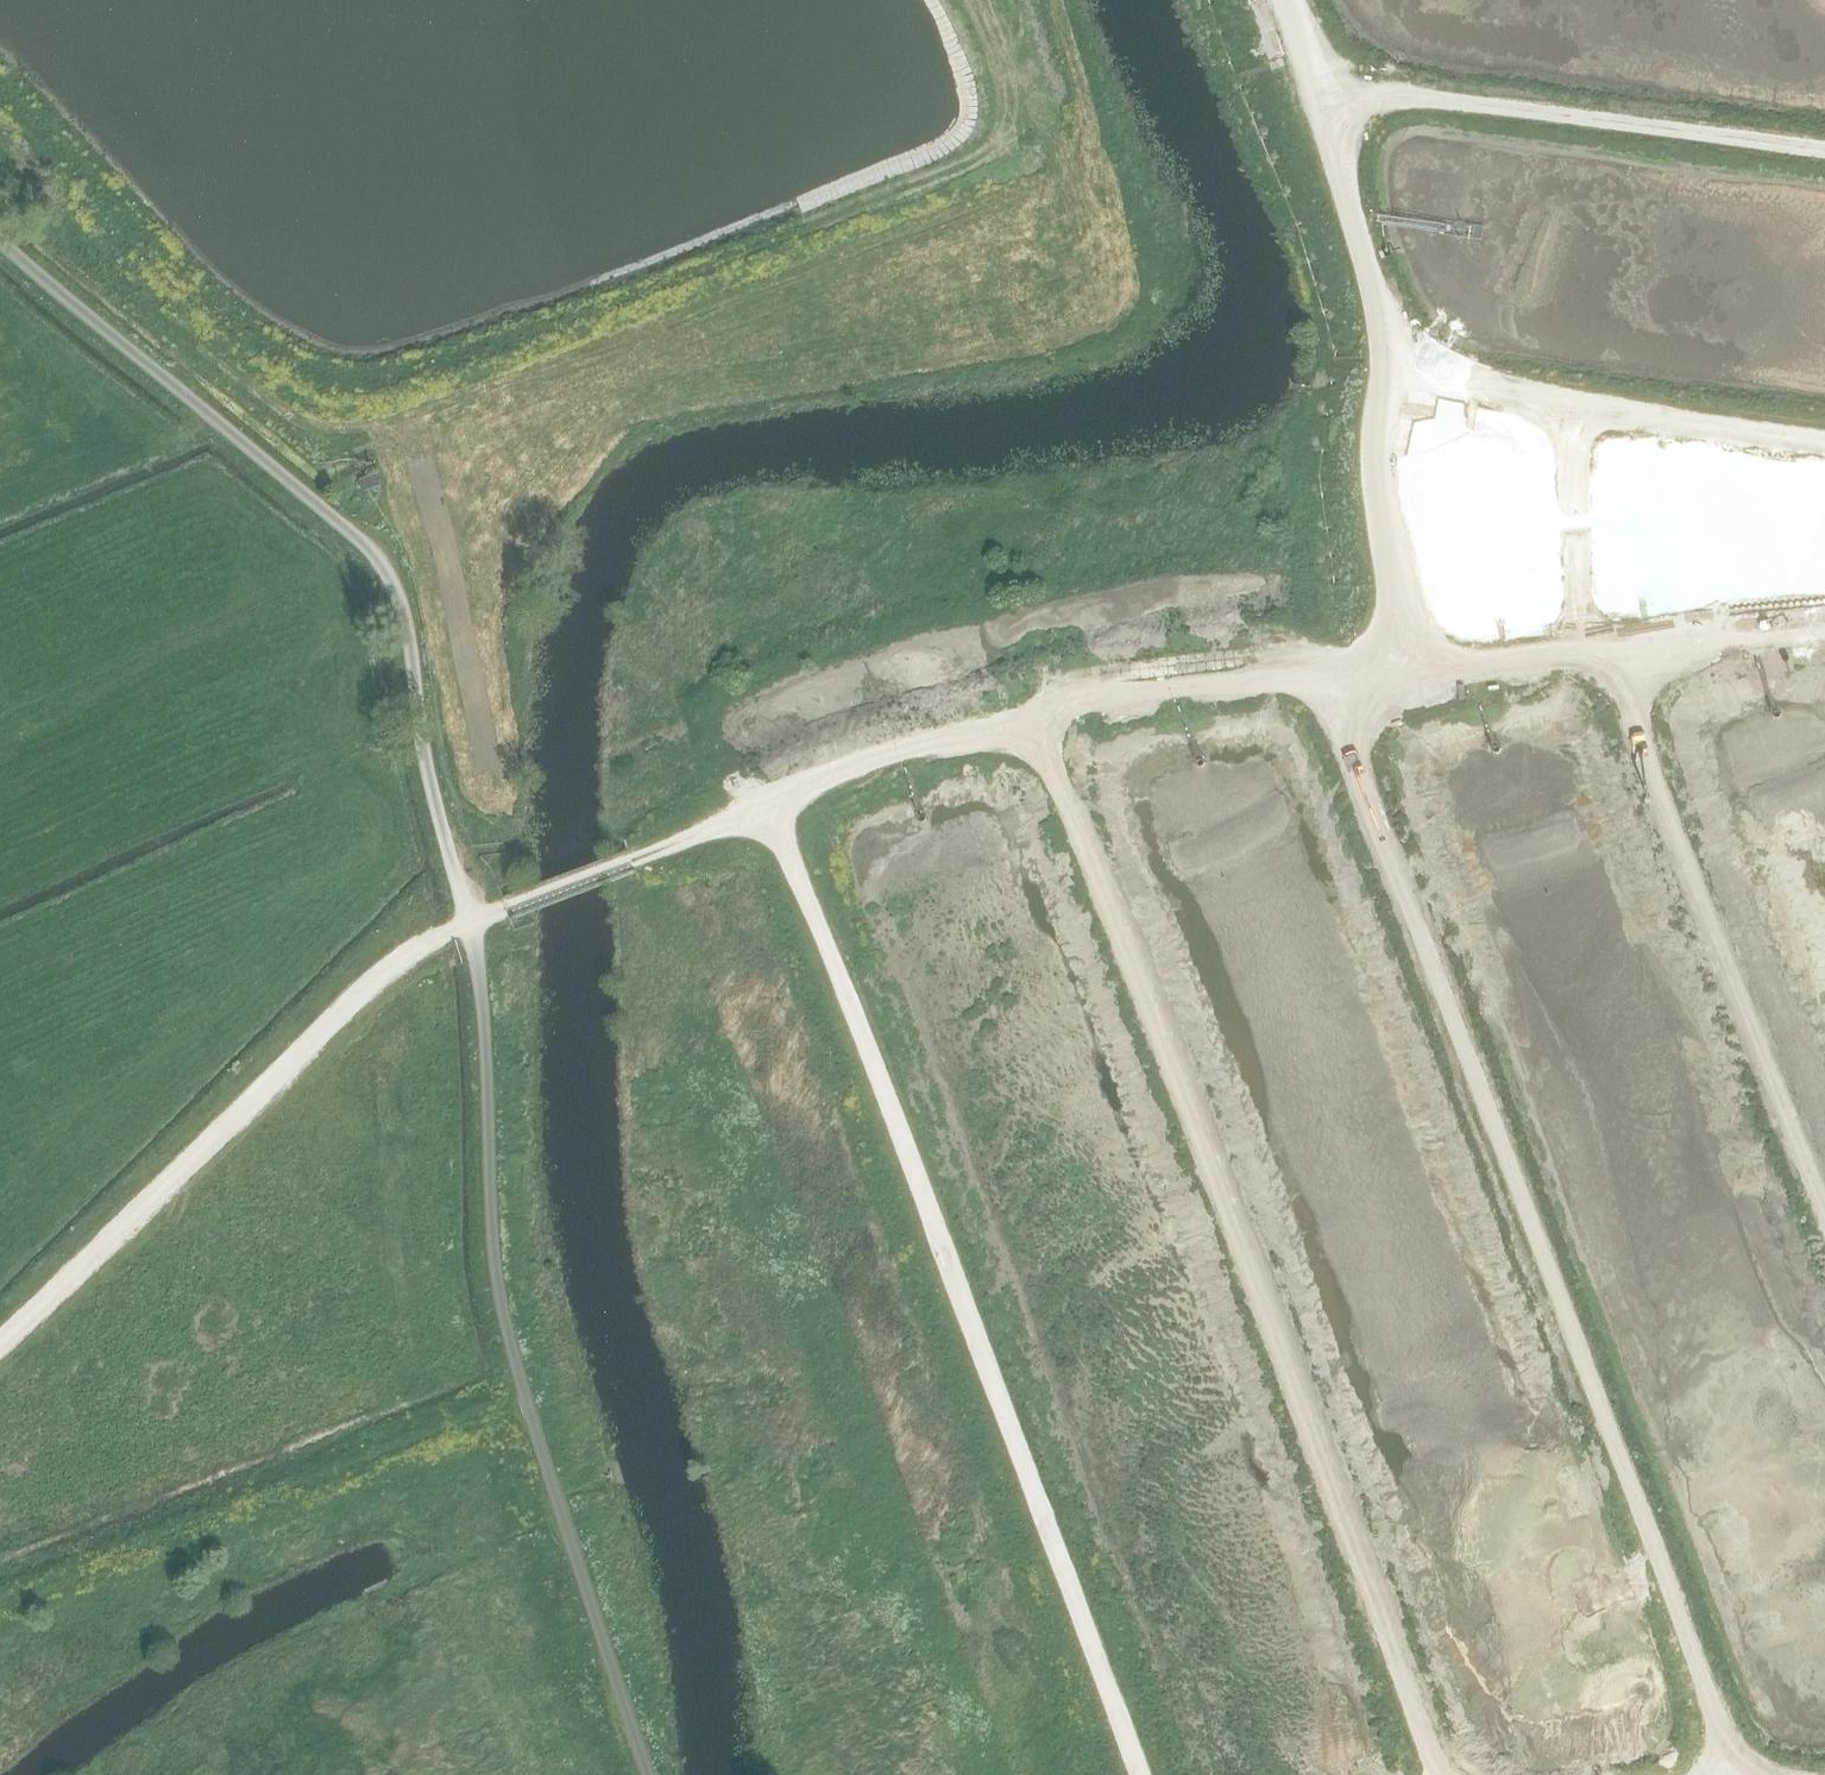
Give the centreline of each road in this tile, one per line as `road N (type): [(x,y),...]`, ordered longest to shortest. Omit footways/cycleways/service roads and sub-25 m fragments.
road 1 (unclassified): [(647,1774),(518,1382),(491,1251),(476,973),(421,750),(394,590),(354,535),(0,241)]
road 2 (track): [(0,1353),(374,977),(467,924),(521,904)]

